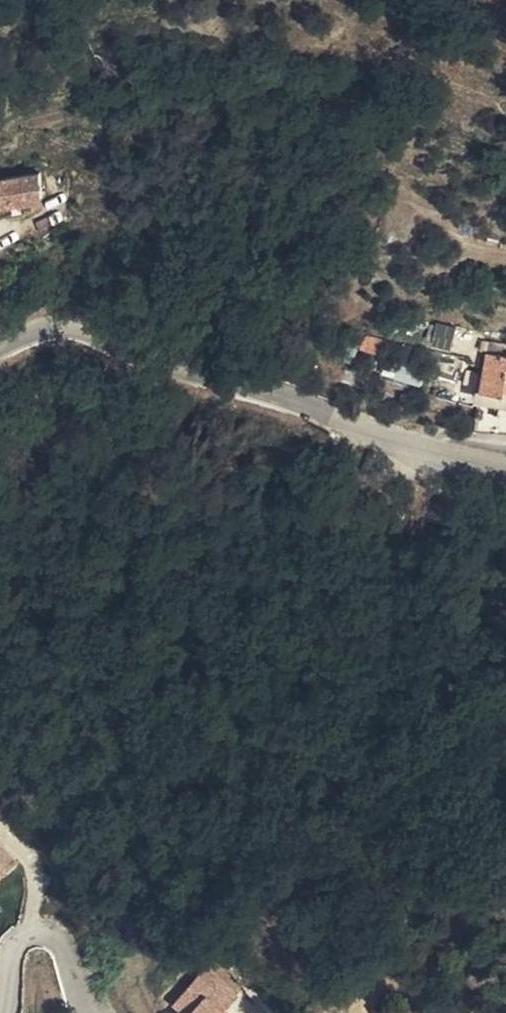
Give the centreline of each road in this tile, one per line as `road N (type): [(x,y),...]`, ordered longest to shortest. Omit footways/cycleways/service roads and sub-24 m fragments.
road 1 (residential): [(0,349),(73,328),(505,468)]
road 2 (residential): [(7,1012),(15,944),(33,932),(58,937),(89,1012)]

